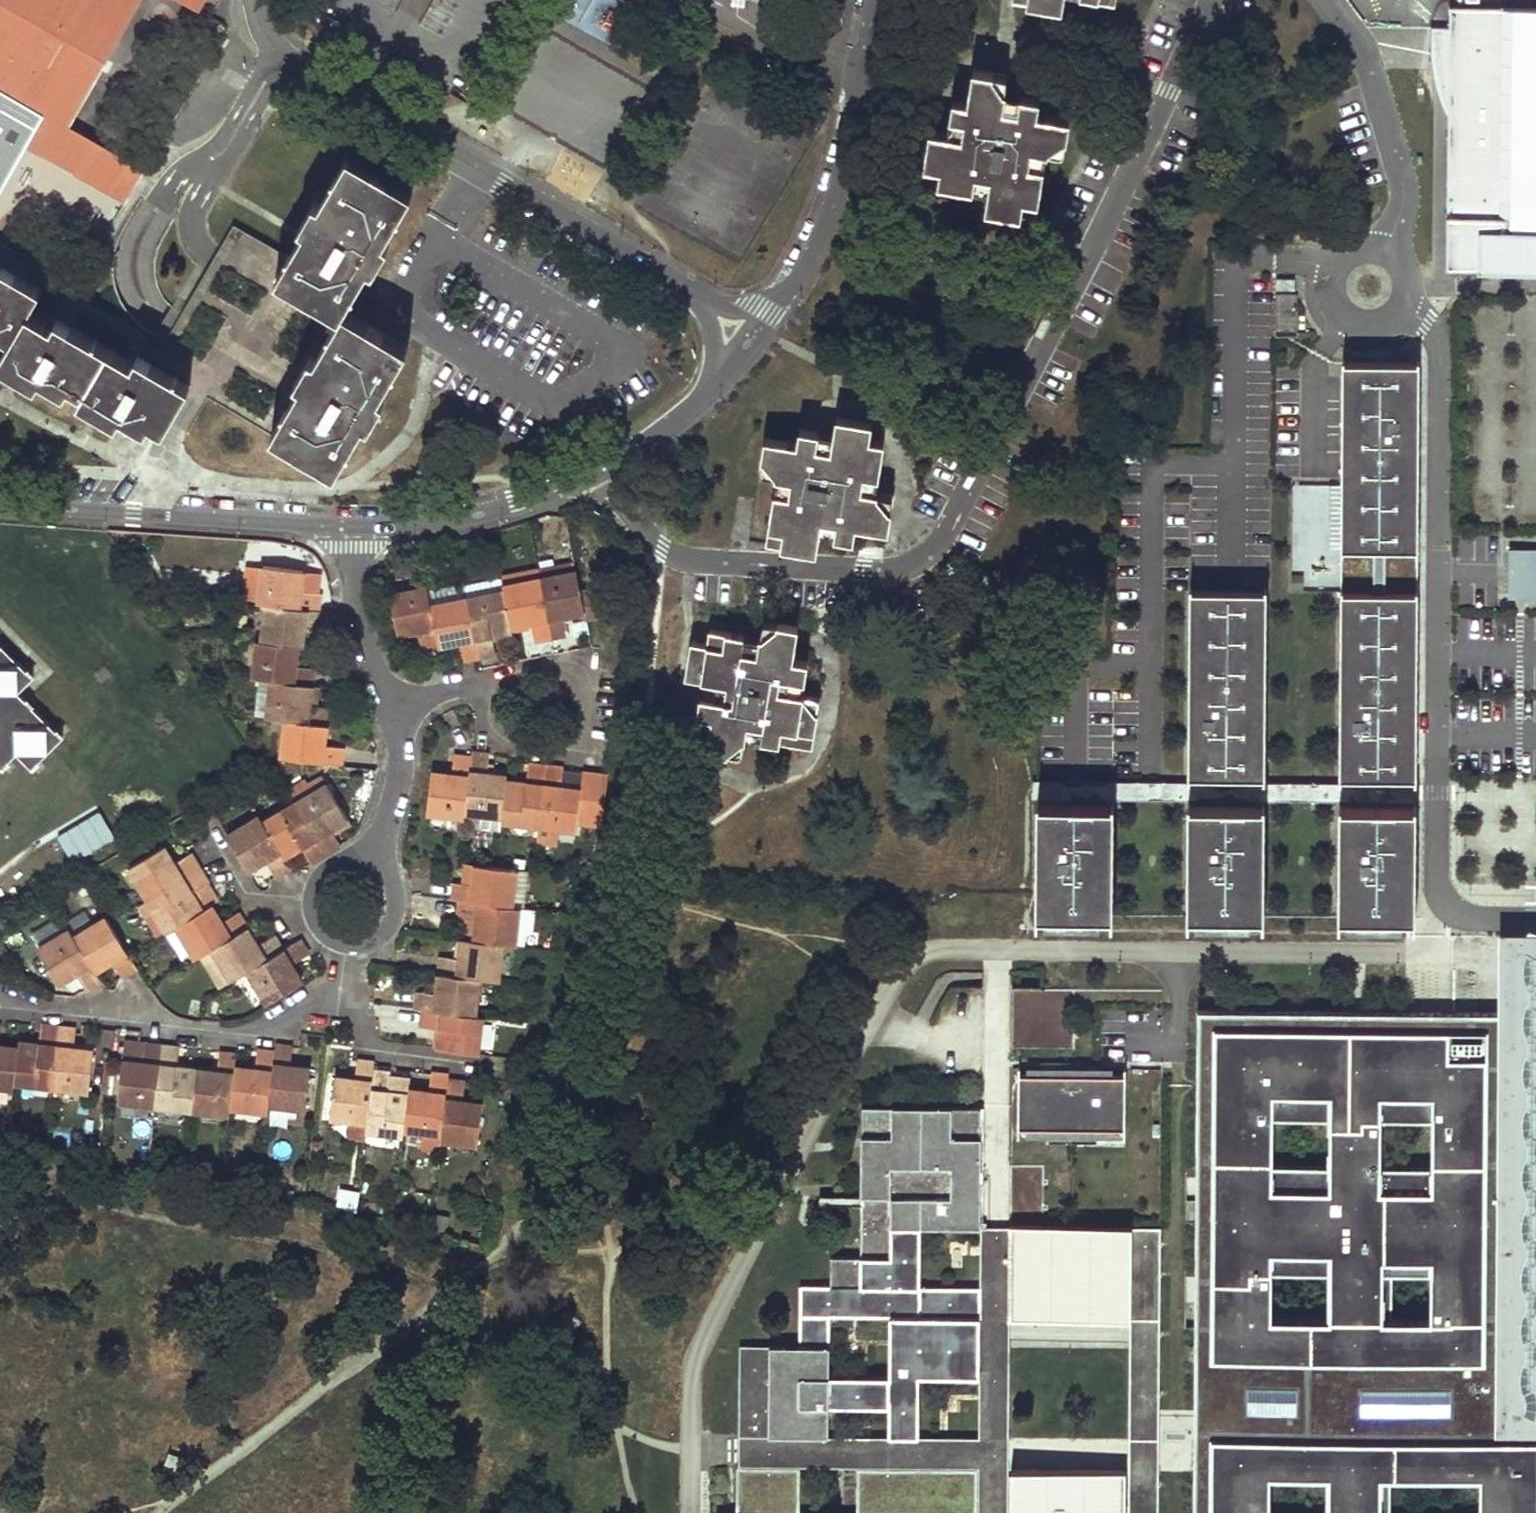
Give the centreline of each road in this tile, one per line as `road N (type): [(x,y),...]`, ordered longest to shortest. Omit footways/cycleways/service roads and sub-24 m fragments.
road 1 (residential): [(599,471),(661,548),(699,562),(887,571),(931,550),(950,530),(1212,0)]
road 2 (unclassified): [(1401,300),(1424,323),(1440,360),(1435,886),(1462,918),(1535,921)]
road 3 (residential): [(748,346),(686,293),(287,61),(255,0)]
road 4 (residential): [(869,0),(839,179),(796,286),(748,346)]
road 5 (residential): [(0,992),(262,1031),(339,980)]
road 6 (residential): [(353,527),(0,501)]
road 7 (residential): [(467,686),(565,671),(586,704),(580,750),(504,746),(492,740),(481,710)]
road 8 (unclassified): [(1327,0),(1362,46),(1404,175),(1388,256)]
road 9 (residential): [(599,471),(508,507),(353,527)]
road 10 (residential): [(339,980),(374,1051),(502,1071)]
road 11 (residential): [(748,346),(692,409),(599,471)]
road 12 (residential): [(353,527),(353,571),(391,701)]
road 13 (residential): [(391,701),(403,746),(372,865)]
road 14 (unclassified): [(1388,256),(1352,254),(1335,272),(1334,296),(1349,315),(1372,321),(1401,300)]
road 15 (residential): [(372,865),(333,866),(314,885),(313,920),(343,946)]
road 16 (residential): [(343,946),(368,945),(395,918),(391,882),(372,865)]

